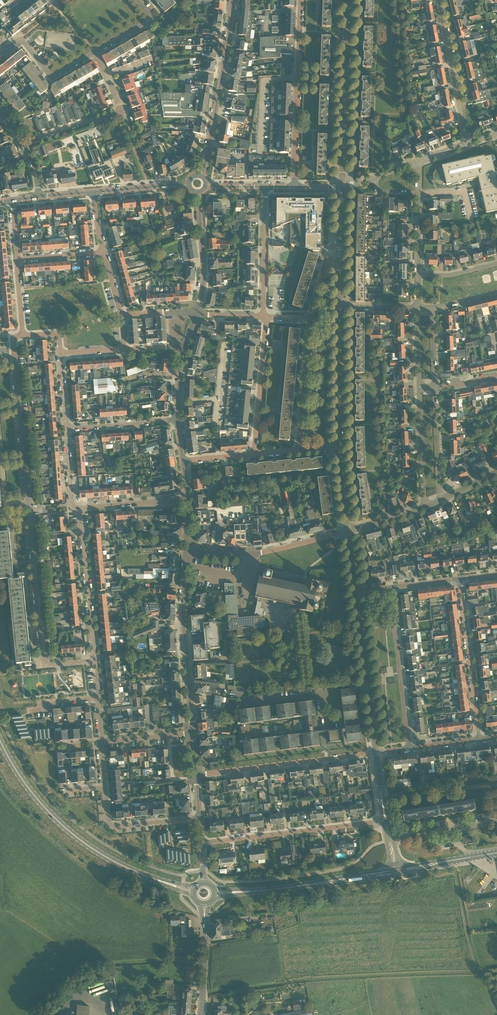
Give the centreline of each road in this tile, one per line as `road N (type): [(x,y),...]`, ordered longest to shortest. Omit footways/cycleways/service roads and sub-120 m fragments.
road 1 (residential): [(94,661),(45,665),(15,365),(13,342),(23,335)]
road 2 (primary): [(170,885),(102,854),(51,816),(0,739)]
road 3 (residential): [(192,734),(186,547)]
road 4 (tertiary): [(342,187),(348,0)]
road 5 (residential): [(295,186),(301,0)]
road 6 (unclassified): [(202,843),(386,820)]
road 7 (residential): [(195,775),(375,752)]
road 8 (residential): [(200,175),(233,0)]
road 9 (residential): [(411,748),(391,587)]
road 10 (residential): [(480,739),(461,578)]
road 11 (primary): [(243,892),(397,872)]
road 12 (residential): [(94,661),(79,508)]
road 13 (residential): [(468,144),(440,0)]
road 14 (tertiary): [(340,448),(338,306)]
road 15 (unclassified): [(255,453),(268,317)]
road 16 (residential): [(297,449),(311,317)]
road 17 (residential): [(265,187),(262,317)]
road 18 (residential): [(105,788),(112,828),(199,819)]
road 19 (residential): [(196,313),(204,274),(197,193)]
road 20 (residential): [(419,508),(418,387)]

